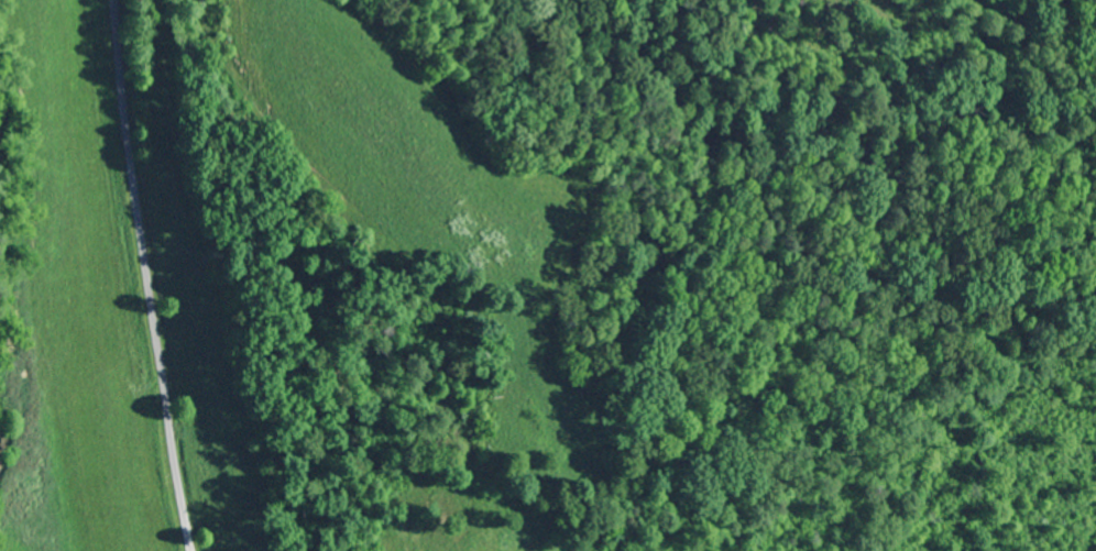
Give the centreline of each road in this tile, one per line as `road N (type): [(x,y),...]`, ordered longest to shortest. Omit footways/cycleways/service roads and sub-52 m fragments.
road 1 (residential): [(195,550),(125,87),(120,0)]

